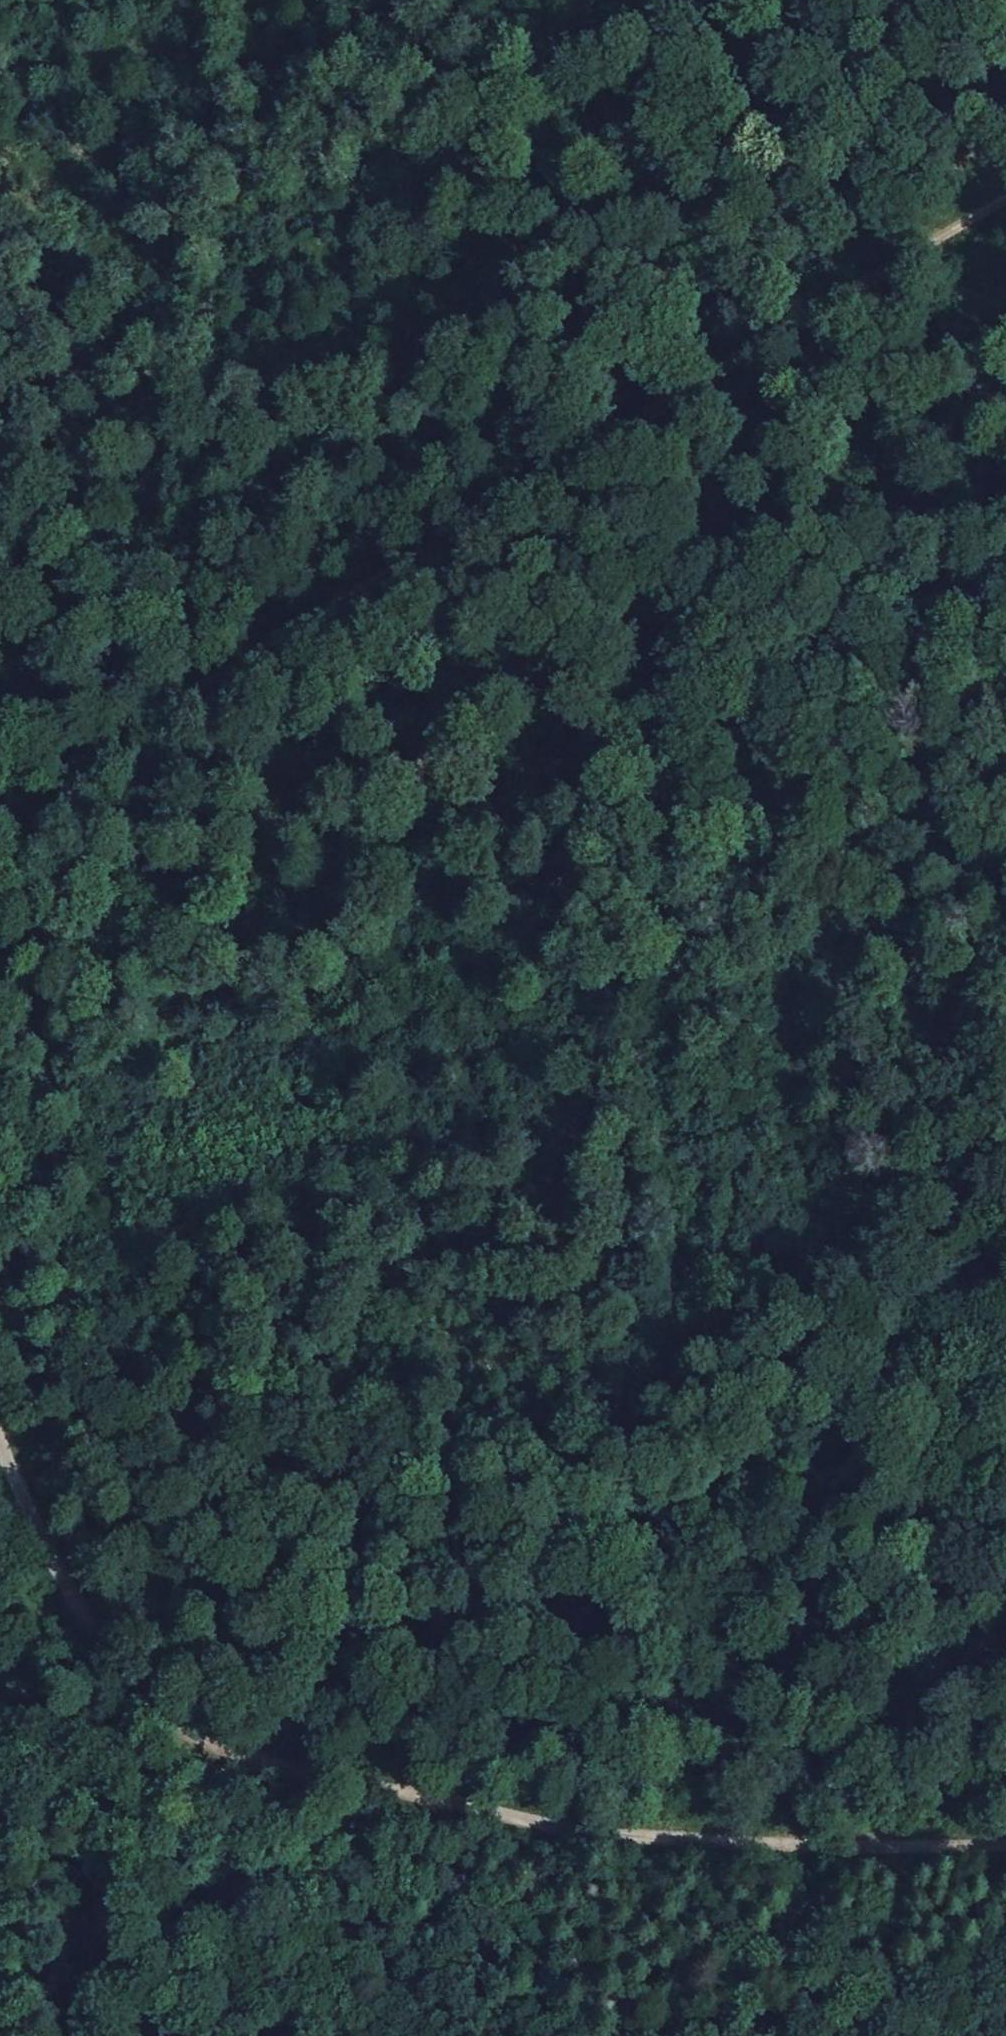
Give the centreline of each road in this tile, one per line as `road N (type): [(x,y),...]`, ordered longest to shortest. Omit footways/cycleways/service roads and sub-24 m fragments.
road 1 (track): [(0,822),(535,506),(1005,213)]
road 2 (track): [(0,1500),(78,1636),(154,1726),(231,1781),(318,1796),(1005,1816)]

